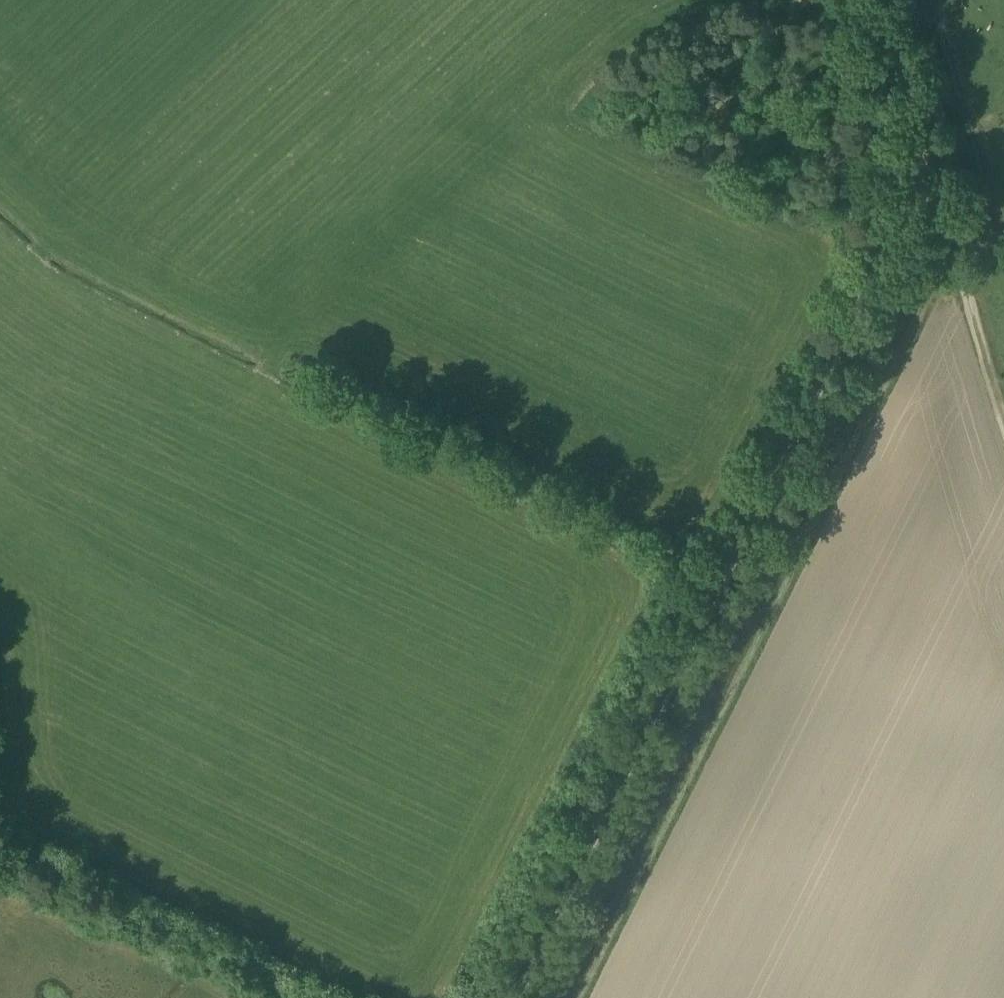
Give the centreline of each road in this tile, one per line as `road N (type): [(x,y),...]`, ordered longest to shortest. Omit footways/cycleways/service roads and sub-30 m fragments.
road 1 (track): [(929,153),(890,248),(517,997)]
road 2 (track): [(929,153),(1003,405)]
road 3 (track): [(881,0),(929,153)]

